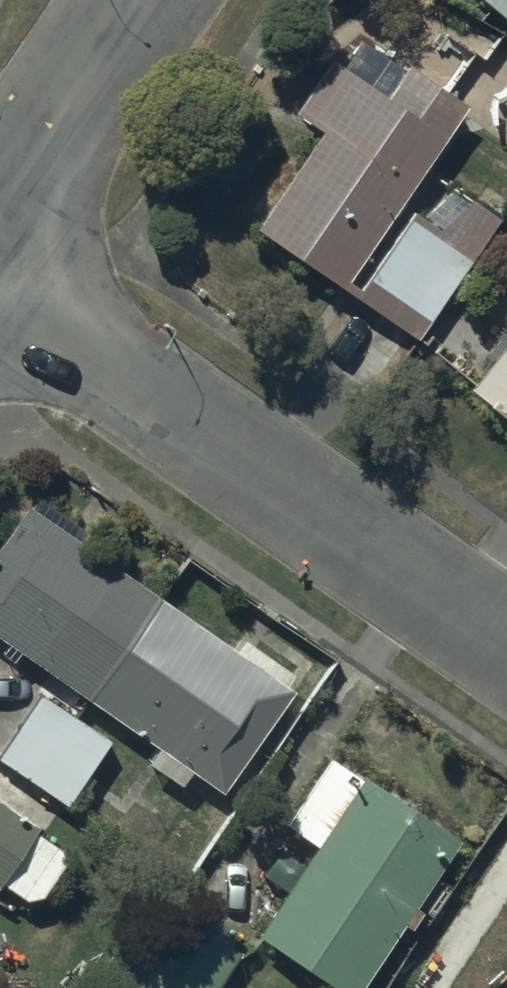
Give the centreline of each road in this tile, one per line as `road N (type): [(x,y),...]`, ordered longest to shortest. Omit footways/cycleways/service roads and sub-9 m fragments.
road 1 (residential): [(0,305),(506,644)]
road 2 (unclassified): [(0,205),(140,0)]

